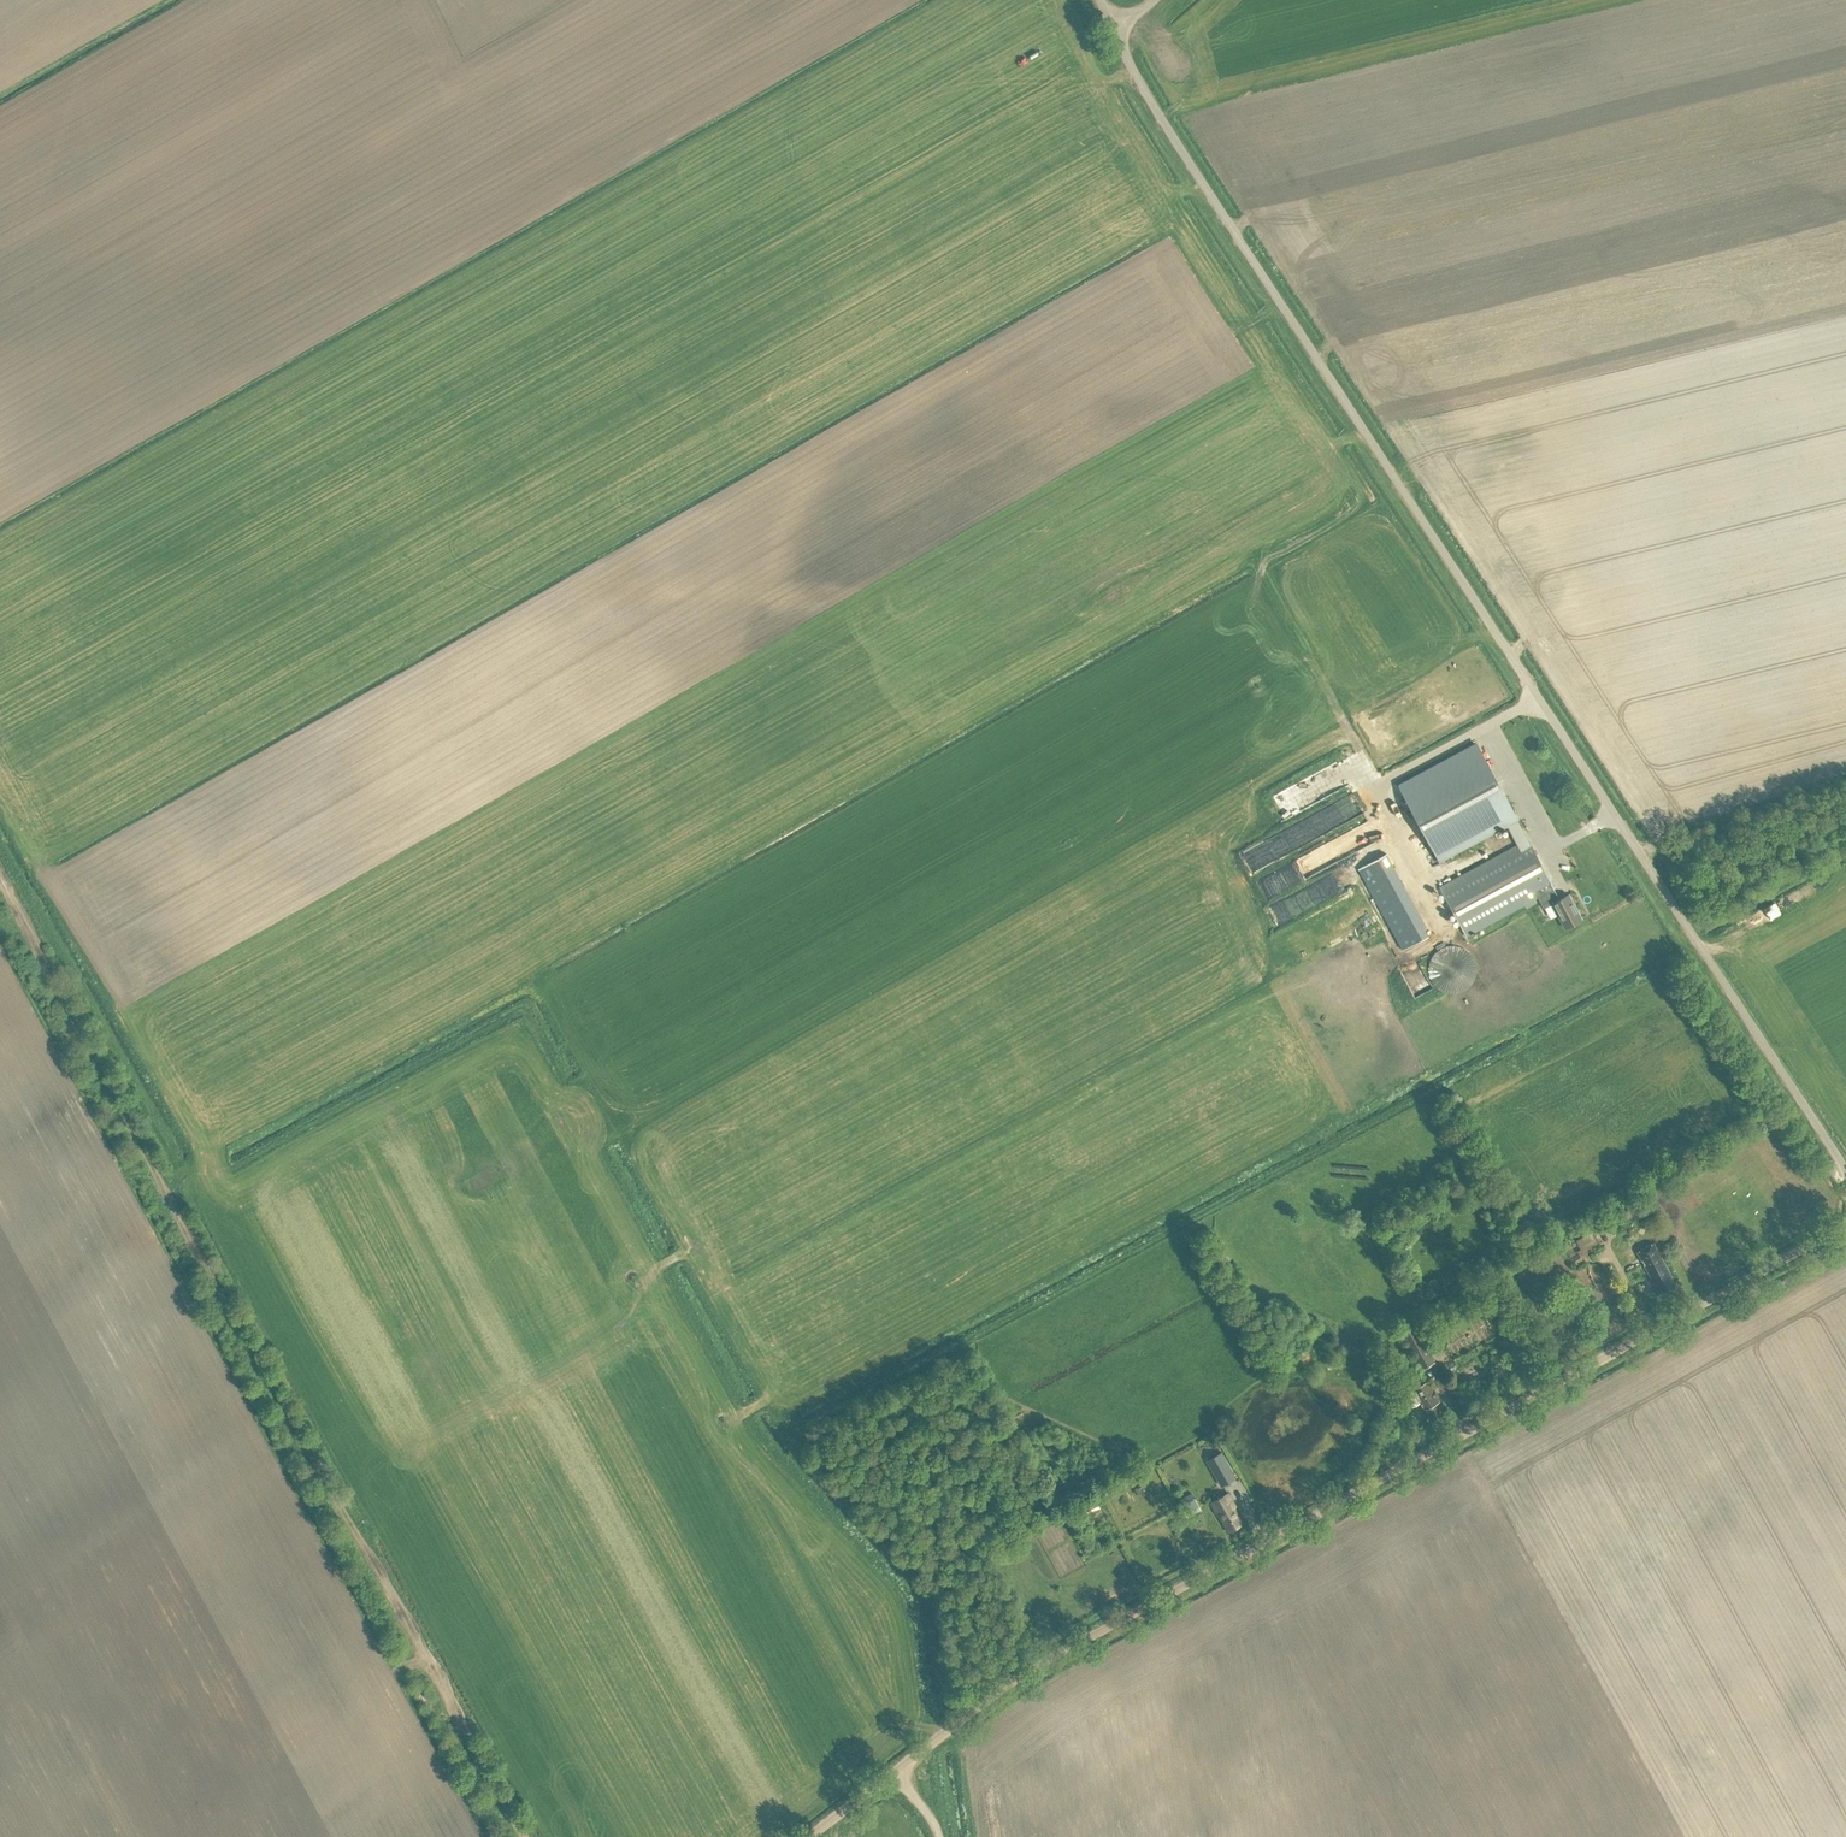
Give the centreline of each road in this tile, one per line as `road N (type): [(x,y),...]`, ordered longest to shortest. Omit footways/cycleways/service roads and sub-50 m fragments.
road 1 (unclassified): [(1845,1169),(1156,111),(1111,25)]
road 2 (tertiary): [(896,1770),(1060,1652),(1845,1224)]
road 3 (track): [(525,1836),(0,878)]
road 4 (track): [(1692,932),(1845,847)]

